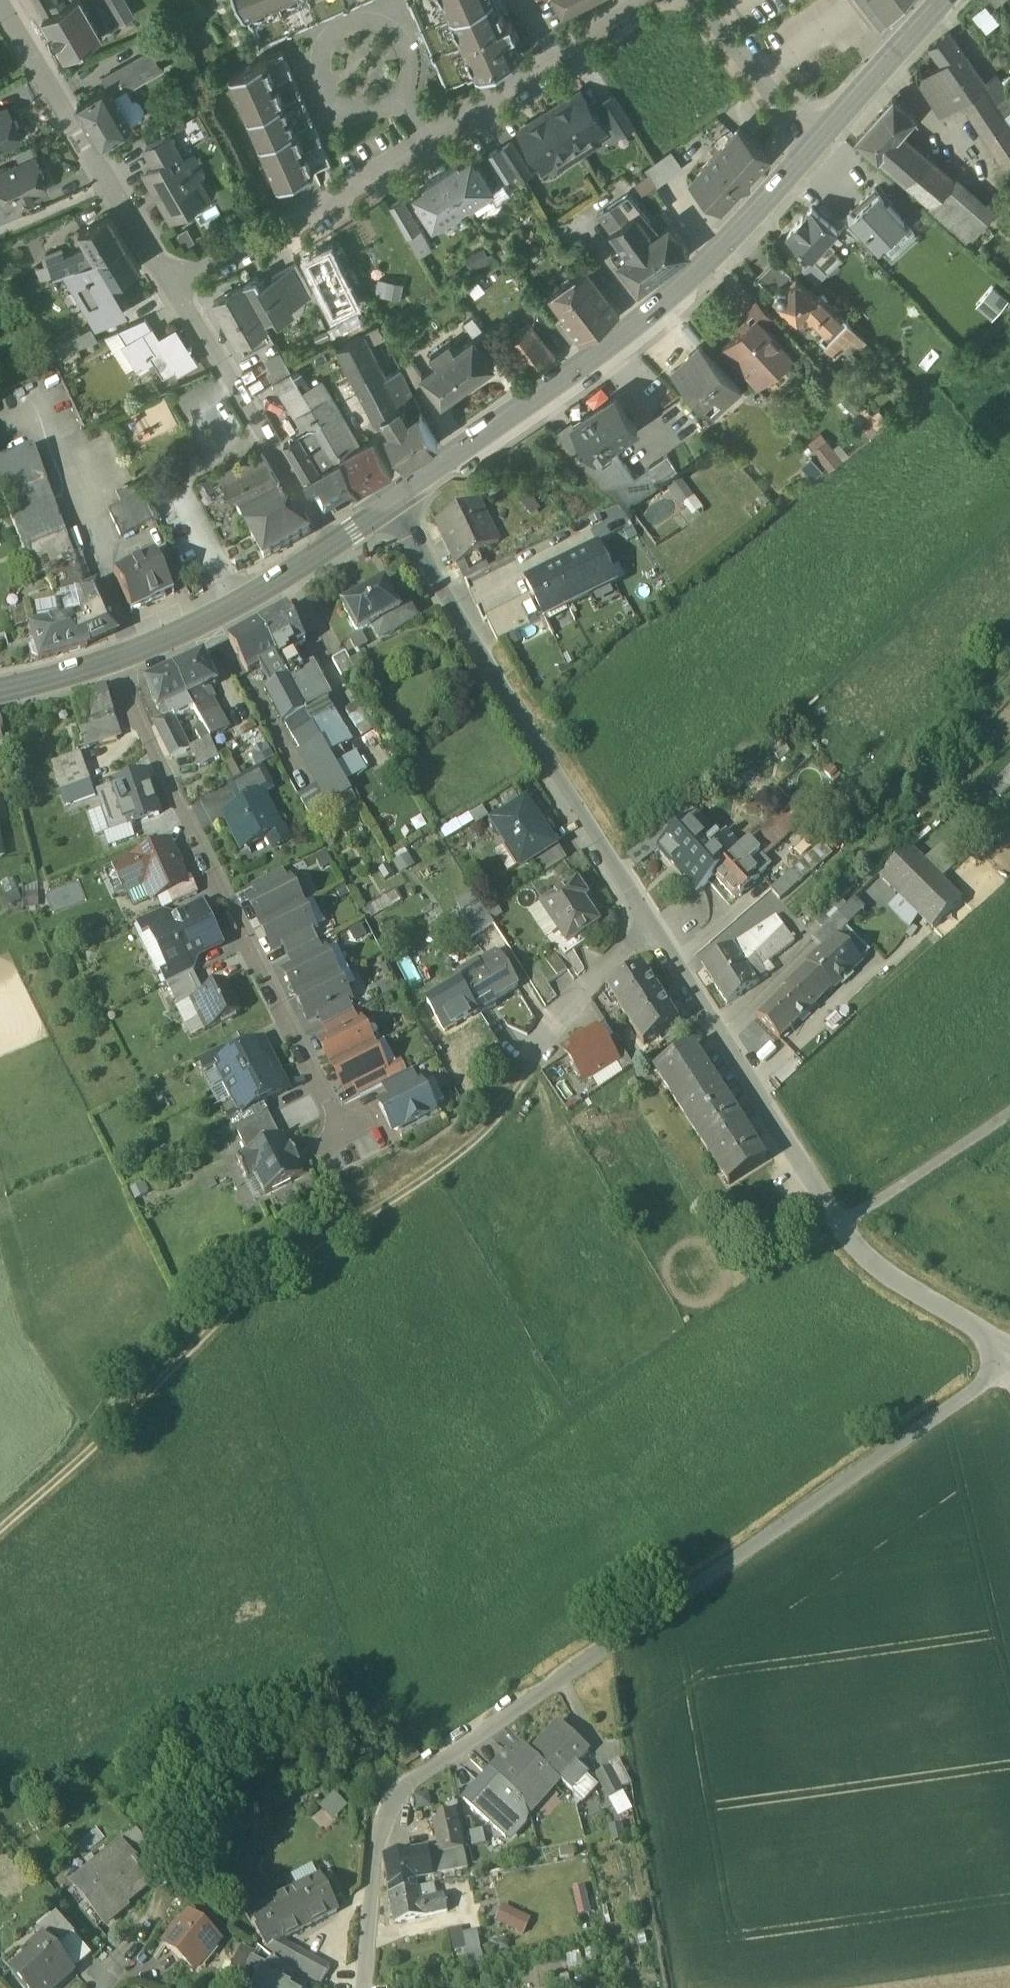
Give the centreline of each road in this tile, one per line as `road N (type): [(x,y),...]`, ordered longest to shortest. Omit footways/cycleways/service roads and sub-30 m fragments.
road 1 (residential): [(361,1987),(371,1867),(385,1814),(415,1774),(1009,1346)]
road 2 (track): [(0,1531),(81,1460),(250,1284),(382,1208),(486,1124),(523,1072)]
road 3 (residential): [(645,924),(872,1263),(1009,1345)]
road 4 (secondary): [(398,502),(614,347),(727,248),(818,145)]
road 5 (residential): [(174,284),(275,243),(569,56),(641,0)]
road 6 (residential): [(115,661),(154,759),(349,1148)]
road 7 (residential): [(398,502),(463,629),(645,924)]
road 8 (residential): [(174,284),(1,0)]
road 9 (residential): [(328,546),(174,284)]
road 10 (secondary): [(115,661),(328,546)]
road 11 (track): [(843,1225),(1009,1108)]
road 12 (residential): [(523,1072),(552,1014),(645,924)]
road 13 (secondary): [(818,145),(946,0)]
road 14 (residential): [(818,145),(695,0)]

